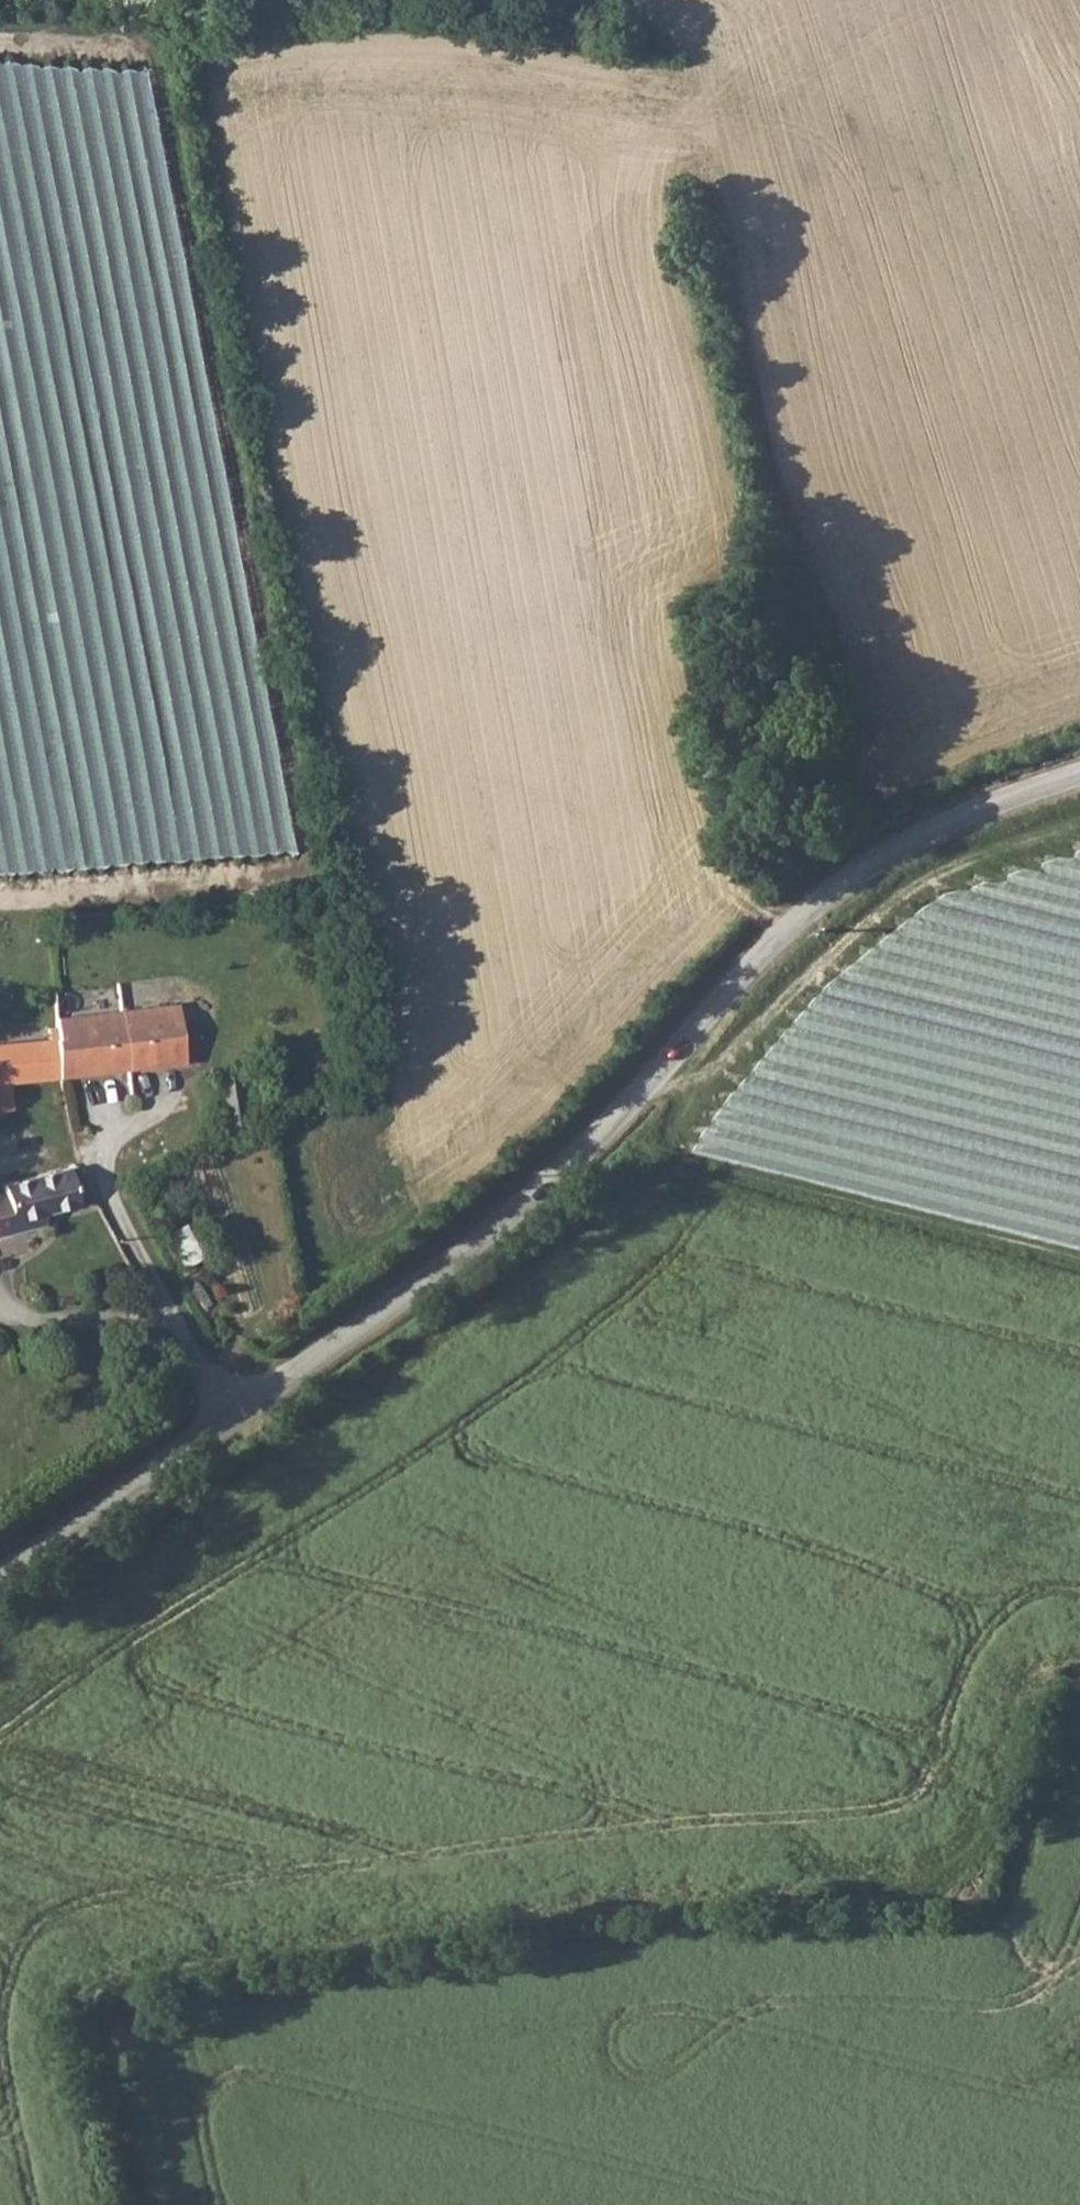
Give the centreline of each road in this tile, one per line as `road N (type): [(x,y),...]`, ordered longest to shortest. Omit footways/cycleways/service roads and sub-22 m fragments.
road 1 (unclassified): [(1079,773),(949,818),(860,865),(789,926),(615,1119),(454,1258),(231,1418)]
road 2 (unclassified): [(231,1418),(0,1579)]
road 3 (track): [(0,1317),(150,1307)]
road 4 (residential): [(231,1418),(150,1307)]

